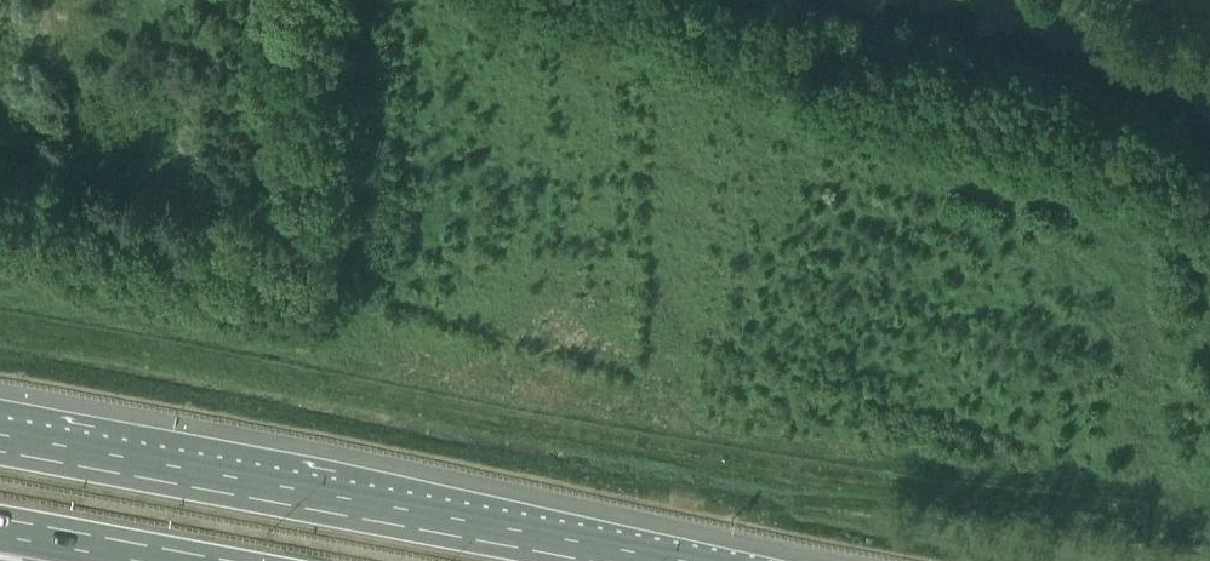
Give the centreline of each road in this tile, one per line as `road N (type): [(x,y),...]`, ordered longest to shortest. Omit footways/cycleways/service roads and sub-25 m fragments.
road 1 (motorway): [(627,560),(0,446)]
road 2 (motorway): [(0,531),(160,560)]

